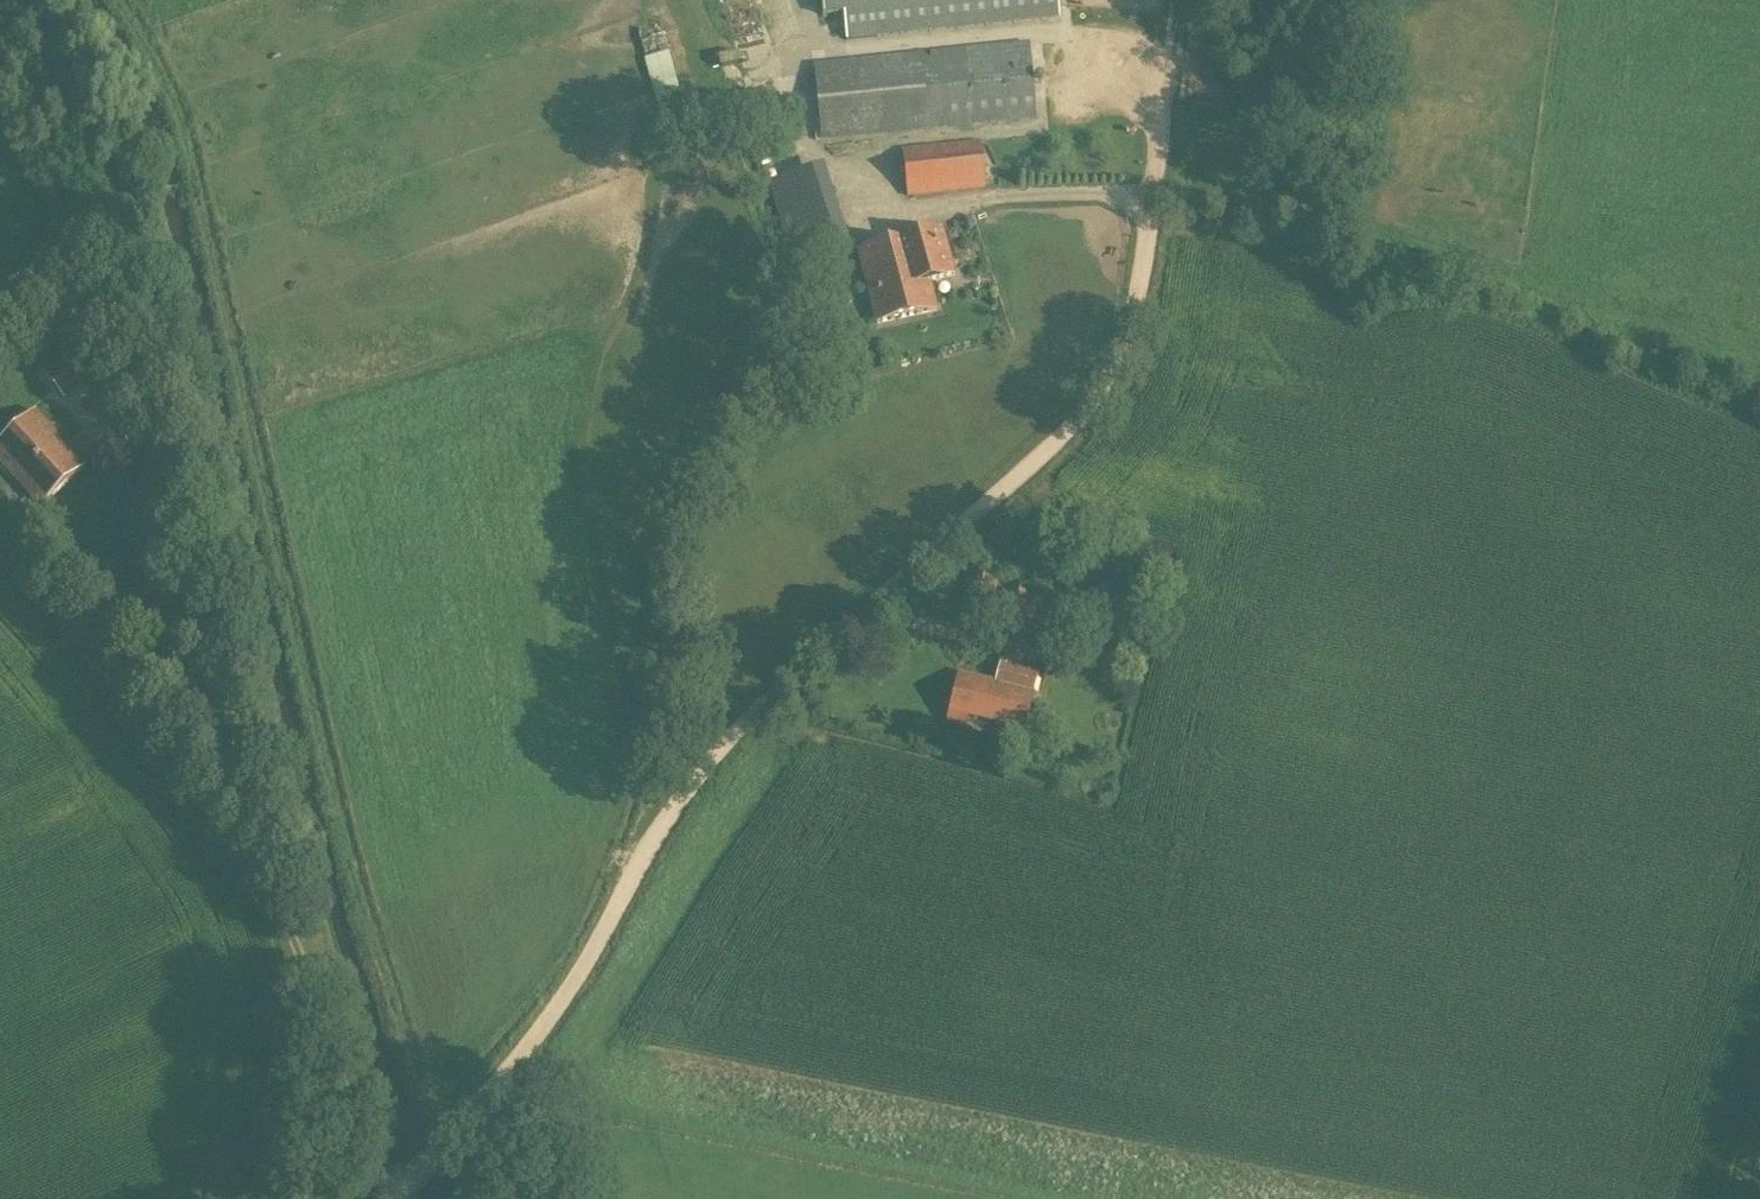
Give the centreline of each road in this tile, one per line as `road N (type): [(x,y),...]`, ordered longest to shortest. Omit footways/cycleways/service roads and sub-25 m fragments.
road 1 (track): [(659,827),(692,775),(1034,466),(1110,386),(1130,345),(1180,0)]
road 2 (track): [(400,1198),(568,993),(659,827)]

